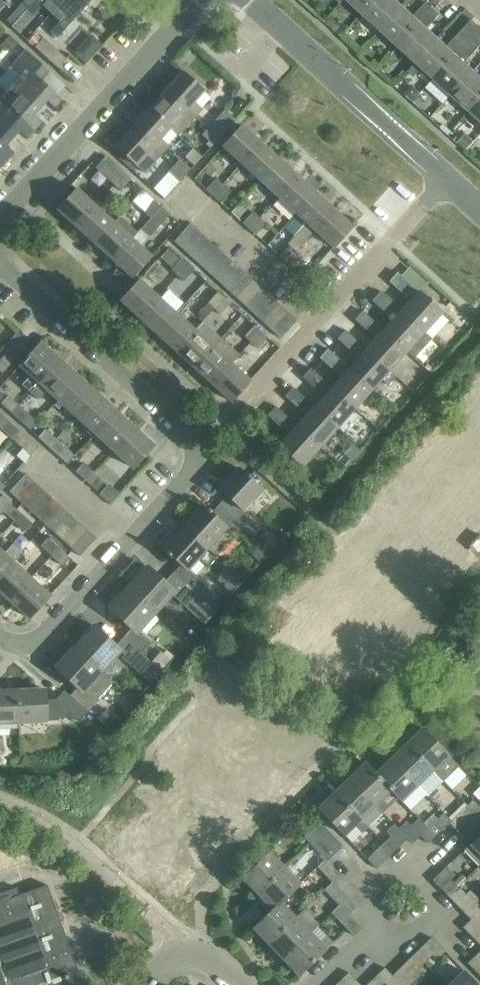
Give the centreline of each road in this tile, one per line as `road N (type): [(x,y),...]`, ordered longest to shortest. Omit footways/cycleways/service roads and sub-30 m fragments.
road 1 (residential): [(0,271),(190,441),(196,461),(40,646),(11,647),(0,636)]
road 2 (residential): [(0,218),(207,0)]
road 3 (residential): [(259,394),(448,180)]
road 4 (tertiary): [(448,180),(246,0)]
road 5 (residential): [(234,984),(177,945),(142,984)]

